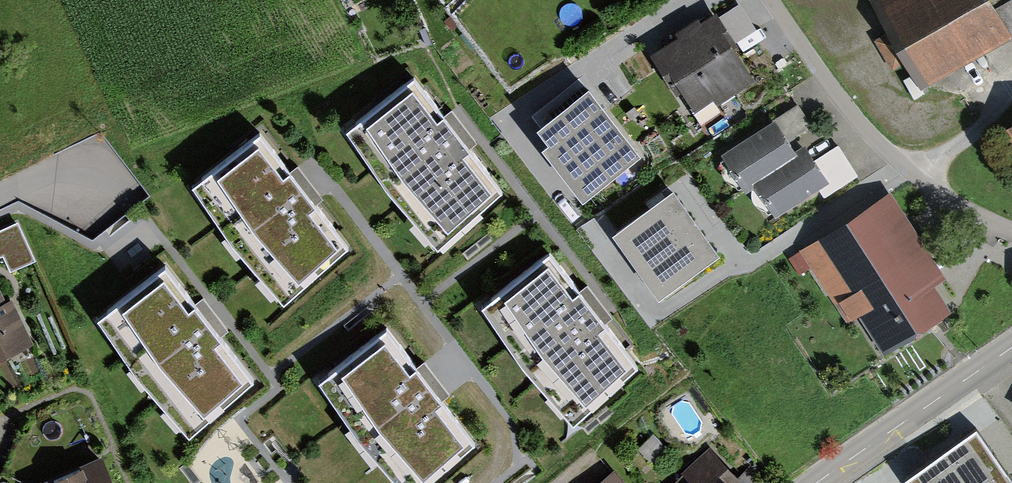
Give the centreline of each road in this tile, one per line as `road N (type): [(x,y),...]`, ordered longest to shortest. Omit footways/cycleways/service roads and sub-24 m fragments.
road 1 (residential): [(772,0),(859,121),(901,163),(1011,219)]
road 2 (tertiary): [(1011,348),(816,482)]
road 3 (track): [(919,177),(1011,91)]

